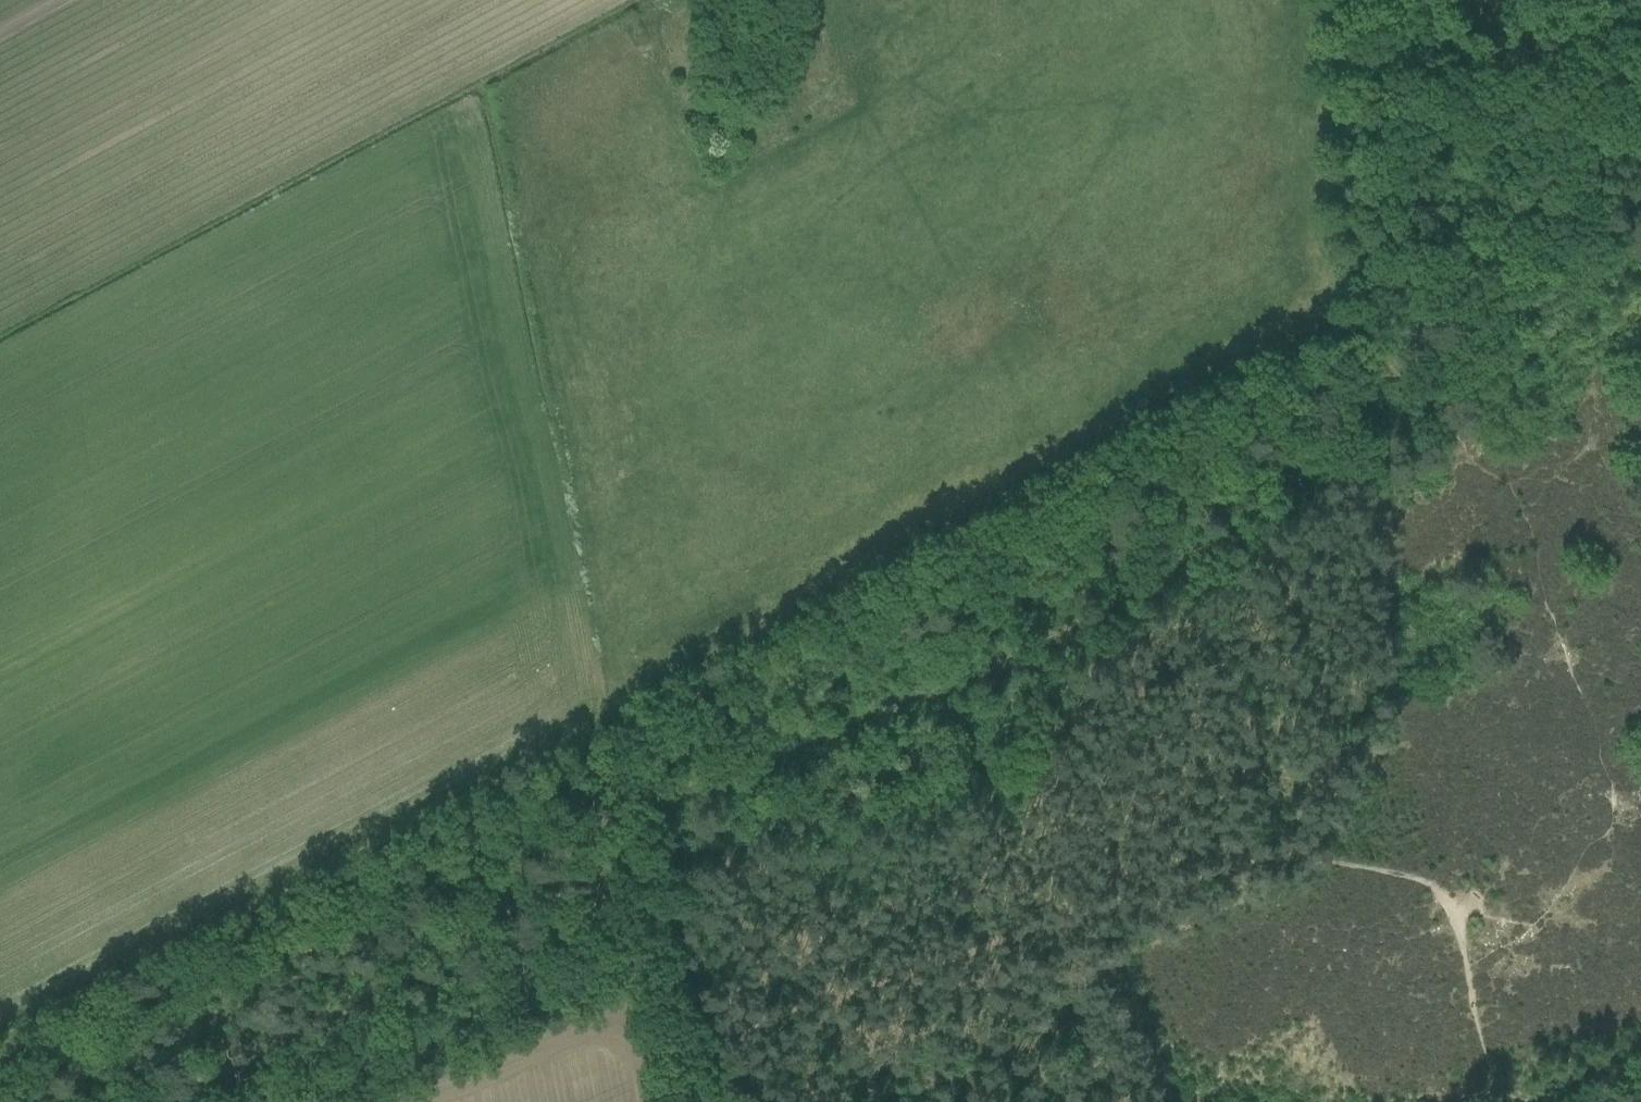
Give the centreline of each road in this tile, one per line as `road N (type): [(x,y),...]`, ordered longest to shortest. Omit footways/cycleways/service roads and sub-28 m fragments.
road 1 (track): [(1372,0),(1391,326),(1296,475),(1137,595),(729,795),(629,797),(543,881),(284,1050),(234,1064),(159,1101)]
road 2 (track): [(654,1046),(599,831)]

